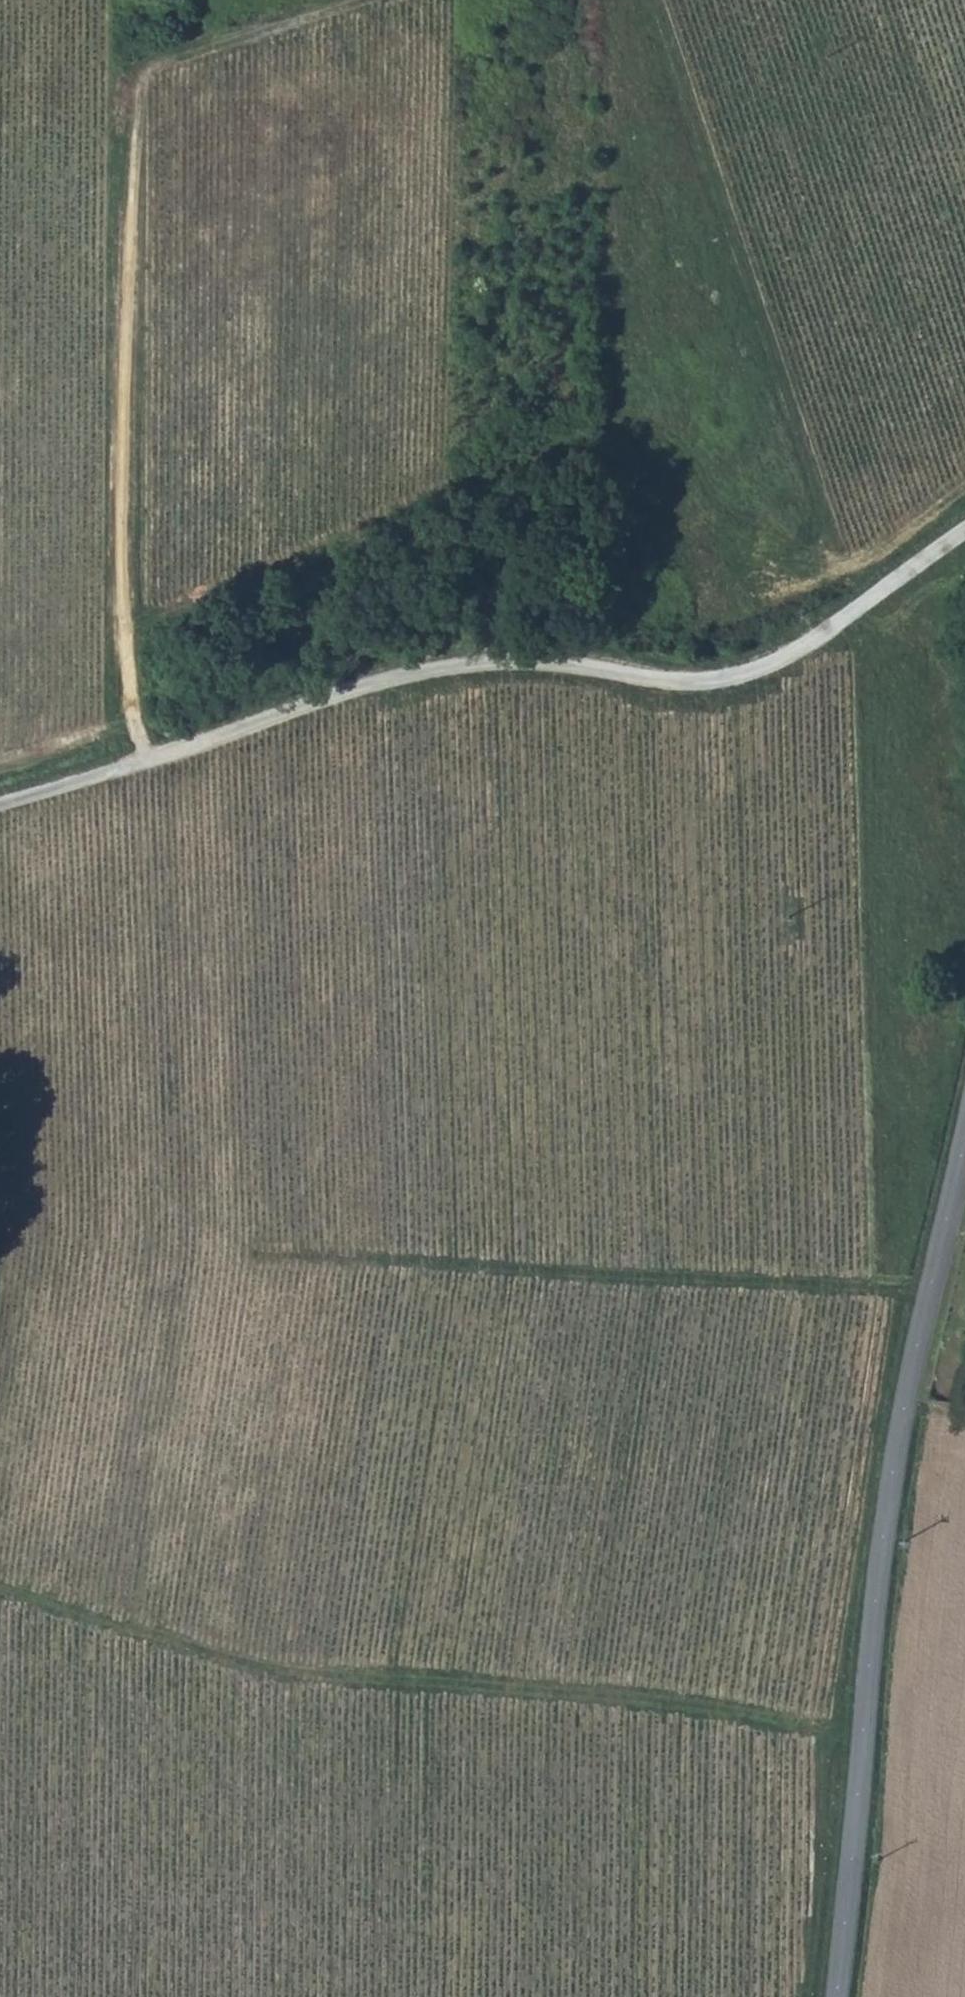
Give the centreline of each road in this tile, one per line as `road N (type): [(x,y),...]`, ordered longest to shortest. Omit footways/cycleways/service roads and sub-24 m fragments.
road 1 (track): [(964,531),(803,649),(749,674),(693,681),(584,666),(459,665),(347,690),(0,808)]
road 2 (unclassified): [(833,1996),(897,1457),(964,1135)]

